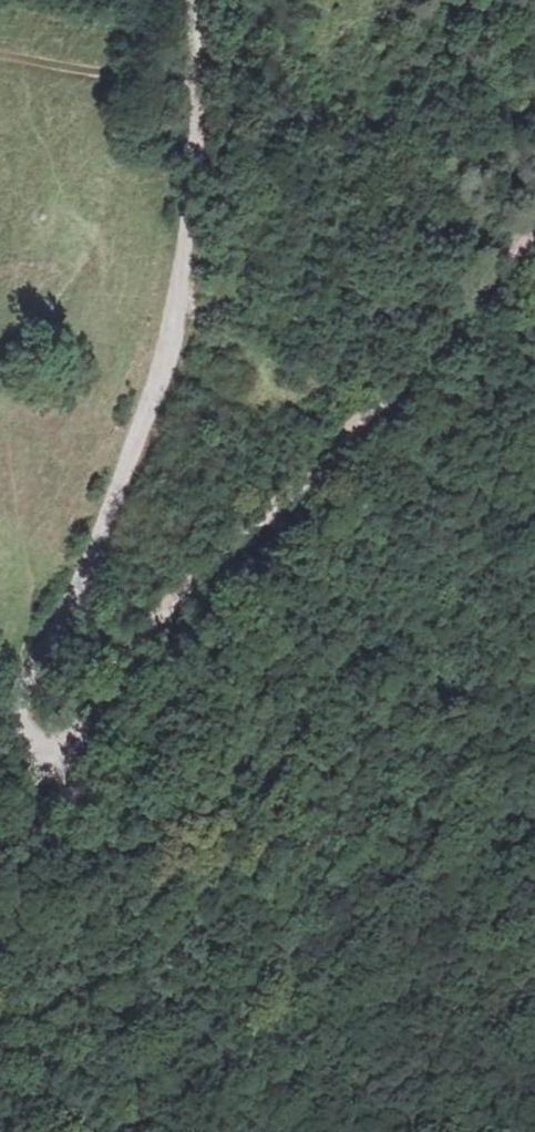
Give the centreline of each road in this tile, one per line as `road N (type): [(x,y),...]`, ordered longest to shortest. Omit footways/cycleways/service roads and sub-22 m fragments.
road 1 (track): [(47,753),(28,739),(22,697),(81,584),(177,315),(197,176),(193,0)]
road 2 (track): [(534,225),(382,406),(200,577),(62,745),(47,753)]
road 3 (track): [(197,87),(64,69)]

